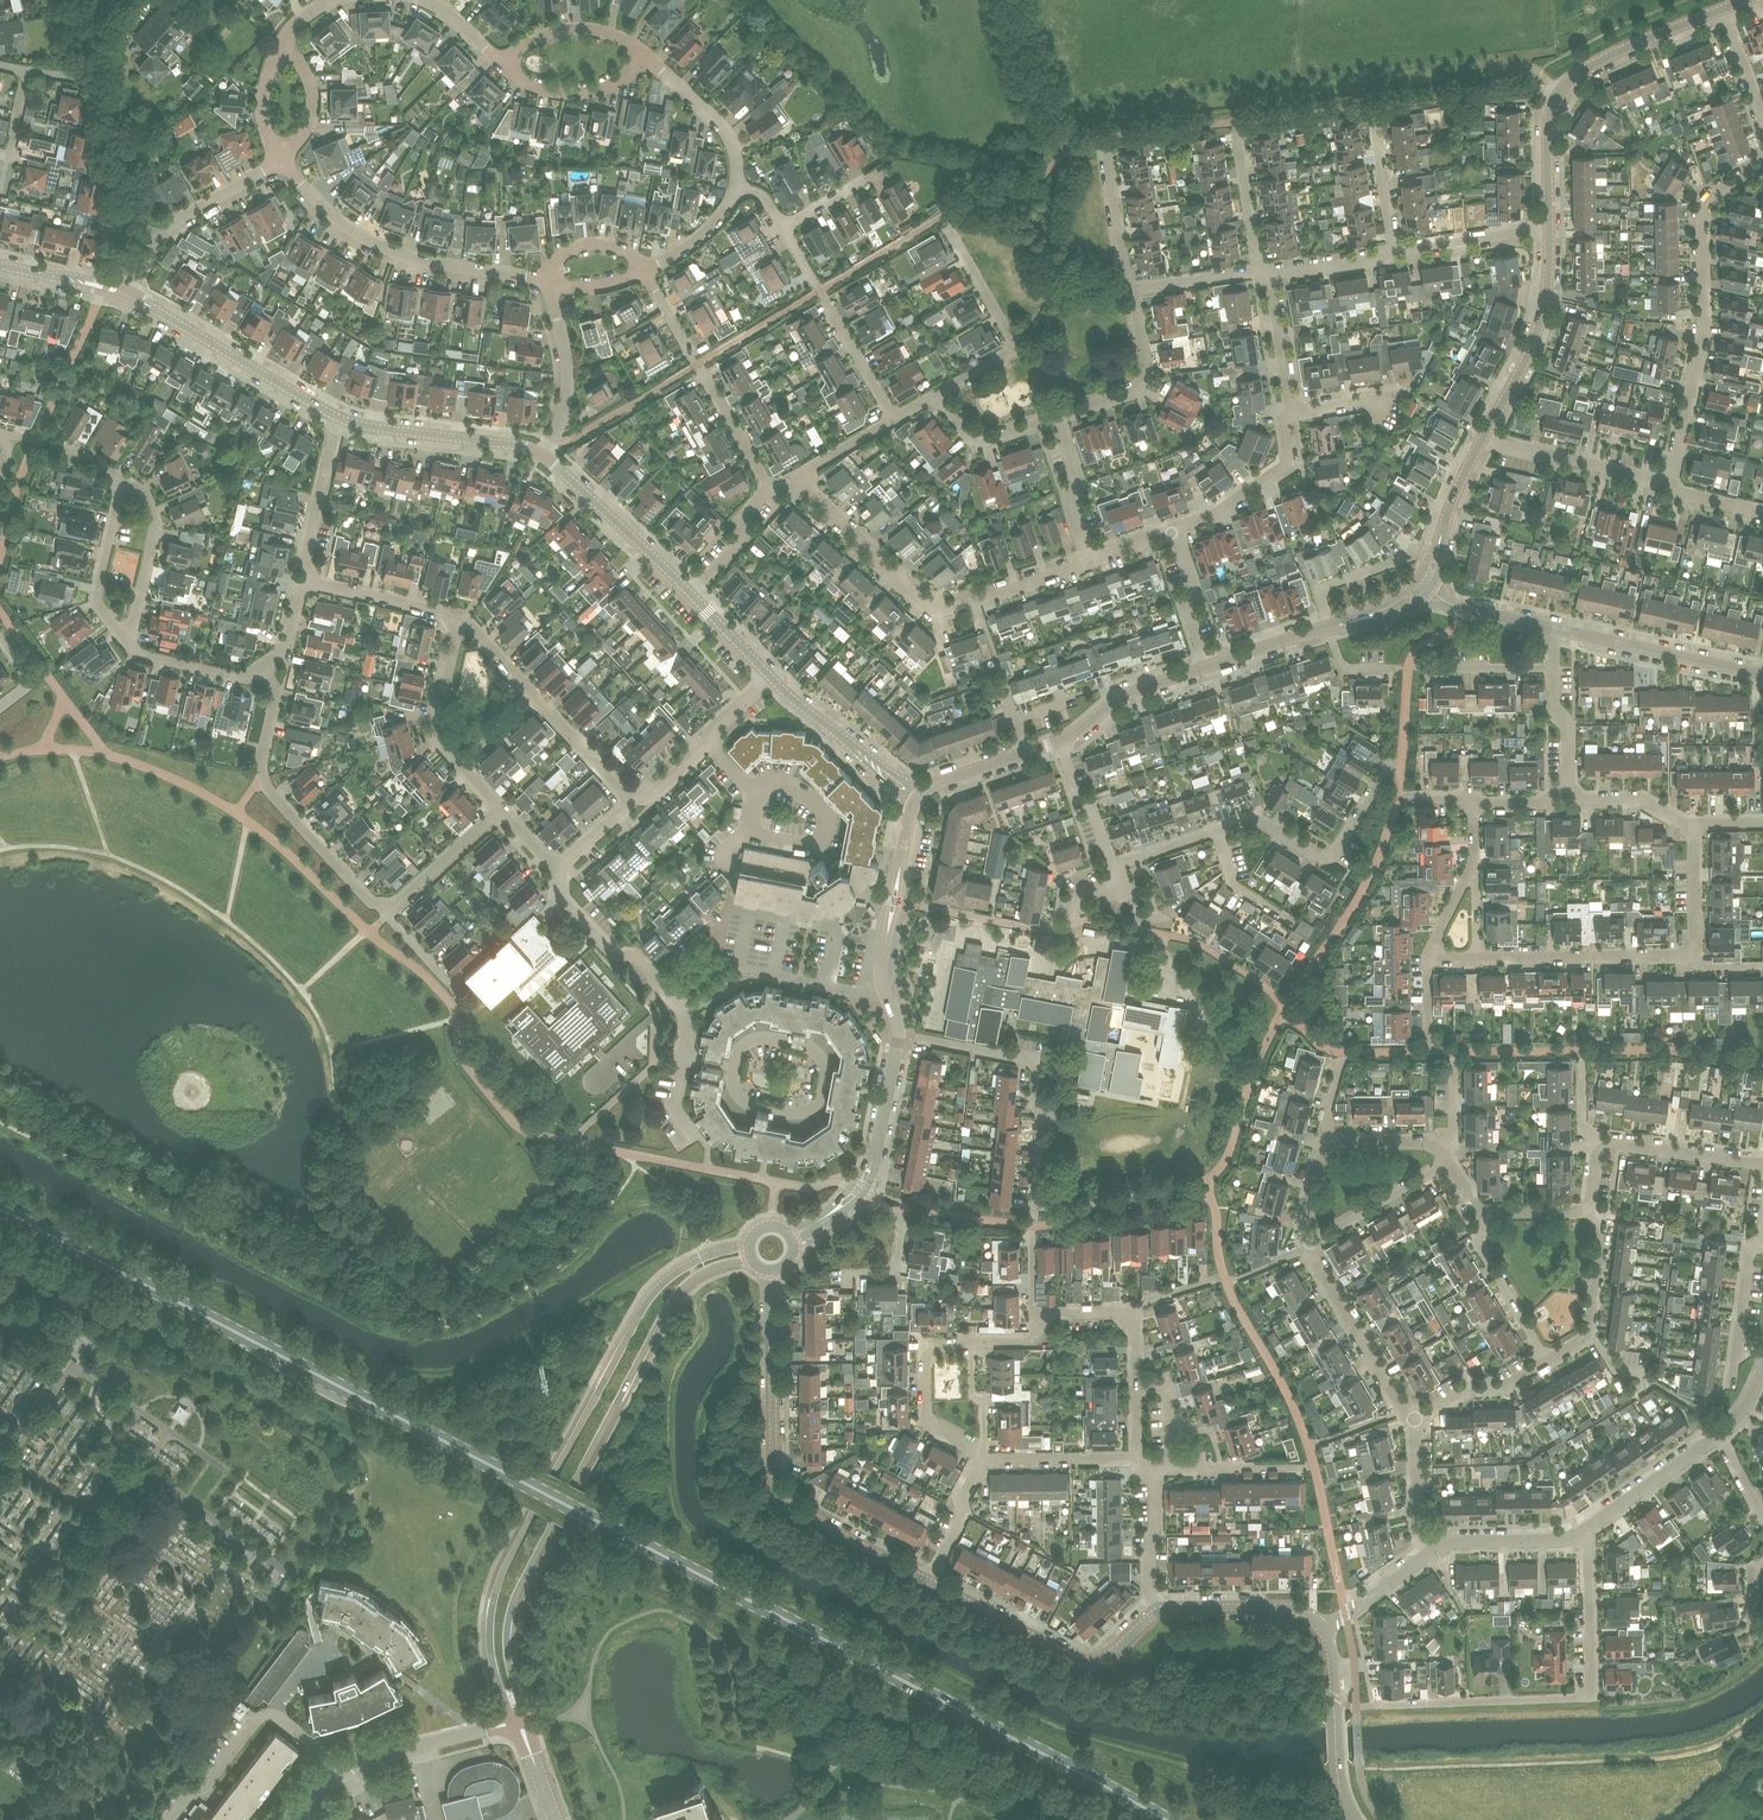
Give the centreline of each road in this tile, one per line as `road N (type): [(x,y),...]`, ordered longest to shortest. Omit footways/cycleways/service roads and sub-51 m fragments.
road 1 (primary): [(1167,1819),(0,1210)]
road 2 (tertiary): [(750,1247),(703,1259),(655,1293),(504,1568),(490,1636),(500,1691),(521,1726)]
road 3 (tertiary): [(521,1726),(507,1628),(527,1572),(677,1296),(699,1277),(753,1261)]
road 4 (tertiary): [(927,1581),(776,1495),(773,1272)]
road 5 (residential): [(1380,1706),(1590,1693),(1581,1534)]
road 6 (residential): [(1670,481),(1703,346),(1705,205),(1762,166)]
road 7 (residential): [(801,484),(925,606),(942,611),(1089,560)]
road 8 (tertiary): [(1549,228),(1550,120),(1562,92),(1607,57),(1721,9)]
road 9 (residential): [(550,283),(391,252),(323,210),(282,163)]
road 10 (residential): [(387,912),(266,789),(260,763),(276,692),(263,667)]
road 11 (residential): [(1034,1213),(1036,1061),(899,1032)]
road 12 (tertiary): [(1158,1611),(1109,1656),(1089,1663),(927,1581)]
road 13 (residential): [(982,1460),(977,1449),(928,1420),(926,1360),(938,1346),(1027,1341),(1046,1322)]
road 14 (residential): [(735,1069),(740,1052),(763,1037),(811,1047),(824,1066),(818,1098),(800,1112),(748,1103),(733,1080)]
road 15 (residential): [(300,1819),(339,1777),(366,1763),(521,1726)]
road 16 (tertiary): [(337,418),(129,295)]
road 17 (residential): [(1393,765),(1334,855),(1315,858),(1254,820),(1217,832)]
road 18 (tertiary): [(1482,440),(1533,347),(1548,280),(1549,228)]
road 19 (residential): [(885,996),(738,969),(737,978),(685,1014)]
road 20 (residential): [(938,394),(1013,344),(951,230)]
road 21 (residential): [(1762,675),(1554,630)]
road 22 (residential): [(1688,950),(1476,957)]
road 23 (tertiary): [(542,456),(337,418)]
road 24 (residential): [(685,1014),(635,955),(615,954),(559,896),(557,867)]
road 25 (residential): [(1415,1421),(1310,1243)]
road 26 (tertiary): [(690,594),(542,456)]
road 27 (tertiary): [(885,996),(882,960),(917,799)]
road 28 (residential): [(753,791),(768,779),(786,781),(823,809),(826,832),(803,845),(745,831)]
road 29 (residential): [(1670,481),(1482,440)]
road 30 (tertiary): [(1353,1819),(1339,1784),(1325,1630)]
road 31 (tertiary): [(917,799),(771,677)]
road 32 (residential): [(1056,417),(1143,382),(1129,291)]
road 33 (residential): [(1173,531),(1213,515),(1282,469),(1291,410)]
road 34 (residential): [(542,456),(568,387),(550,283)]
road 35 (residential): [(150,244),(124,201),(96,78)]
road 36 (residential): [(643,52),(733,140),(739,188)]
road 37 (tertiary): [(1325,1630),(1291,1608),(1158,1611)]
road 38 (residential): [(1581,1534),(1720,1434)]
road 39 (residential): [(122,634),(131,625),(154,523),(144,495),(123,484)]
road 40 (residential): [(315,581),(304,562),(337,418)]
road 41 (tertiary): [(1059,742),(1122,698),(1206,667)]
road 42 (residential): [(1547,1361),(1587,1329),(1599,1239),(1589,1217)]
road 43 (tertiary): [(856,1191),(876,1153),(899,1032)]
road 44 (residential): [(643,52),(618,77),(570,91),(524,81),(503,62)]
road 45 (residential): [(123,484),(97,594),(122,634)]
road 46 (residential): [(1310,1243),(1448,1163)]
road 47 (residential): [(1604,1148),(1762,1167)]
road 48 (residential): [(1393,250),(1549,228)]
road 49 (tertiary): [(1423,586),(1482,440)]
road 50 (residential): [(1547,1361),(1481,1249),(1489,1223)]
road 51 (residential): [(503,62),(546,32),(573,28),(607,29),(643,52)]
road 52 (residential): [(150,244),(191,209),(282,163)]
road 53 (residential): [(122,634),(139,653),(245,678),(263,667)]
road 54 (tertiary): [(917,799),(937,783),(1059,742)]
road 55 (residential): [(1136,1458),(982,1460)]
road 56 (residential): [(456,626),(447,613),(315,581)]
road 57 (residential): [(1732,1386),(1750,1252),(1762,1242)]
road 58 (residential): [(843,1273),(890,1269),(900,1245),(894,1211),(856,1191)]
road 59 (residential): [(460,767),(435,728),(456,626)]
road 60 (residential): [(387,912),(499,812)]
road 61 (residential): [(1434,1550),(1447,1542),(1581,1534)]
road 62 (residential): [(893,419),(820,289)]
road 63 (residential): [(1129,291),(1105,144)]
road 64 (residential): [(1415,1421),(1469,1388),(1503,1387),(1547,1361)]
road 65 (residential): [(1089,560),(1056,417)]
road 66 (residential): [(1158,1611),(1149,1592),(1156,1469)]
road 67 (residential): [(381,1661),(355,1650),(328,1651),(272,1717)]
road 68 (residential): [(770,486),(698,364)]
road 69 (residential): [(1258,270),(1236,131)]
road 70 (residential): [(1206,667),(1173,531)]
road 71 (residential): [(1056,417),(991,438),(976,435),(938,394)]
road 72 (residential): [(1554,630),(1461,607),(1423,586)]
road 73 (residential): [(690,594),(743,539),(743,520),(770,486)]
road 74 (residential): [(1330,627),(1321,598),(1327,586),(1416,554)]
road 75 (residential): [(1696,824),(1642,799),(1583,799),(1567,788)]
road 76 (residential): [(628,797),(534,697)]
road 77 (residential): [(1113,867),(1059,742)]
road 78 (residential): [(276,154),(304,132),(311,108),(305,75),(280,42)]
road 79 (residential): [(1291,410),(1272,276)]
road 80 (residential): [(1325,1630),(1434,1550)]
road 81 (residential): [(1393,250),(1375,116)]
road 82 (residential): [(1434,1550),(1417,1517),(1415,1421)]
road 83 (residential): [(1553,667),(1420,667)]
road 84 (residential): [(982,1460),(927,1581)]
road 85 (tertiary): [(129,295),(0,265)]
road 86 (residential): [(1302,1467),(1171,1468)]
road 87 (residential): [(1129,291),(1258,270)]
road 88 (tertiary): [(1206,667),(1330,627)]
road 89 (residential): [(1294,924),(1232,885),(1217,832)]
road 90 (residential): [(739,188),(698,239),(643,269)]
road 91 (residential): [(0,191),(25,67)]
road 92 (residential): [(1696,824),(1688,950)]
road 93 (residential): [(1567,788),(1567,725),(1554,710),(1553,667)]
road 94 (residential): [(1272,276),(1393,250)]
road 95 (residential): [(1762,122),(1721,9)]
road 96 (residential): [(550,283),(560,259),(581,248),(622,250),(643,269)]

